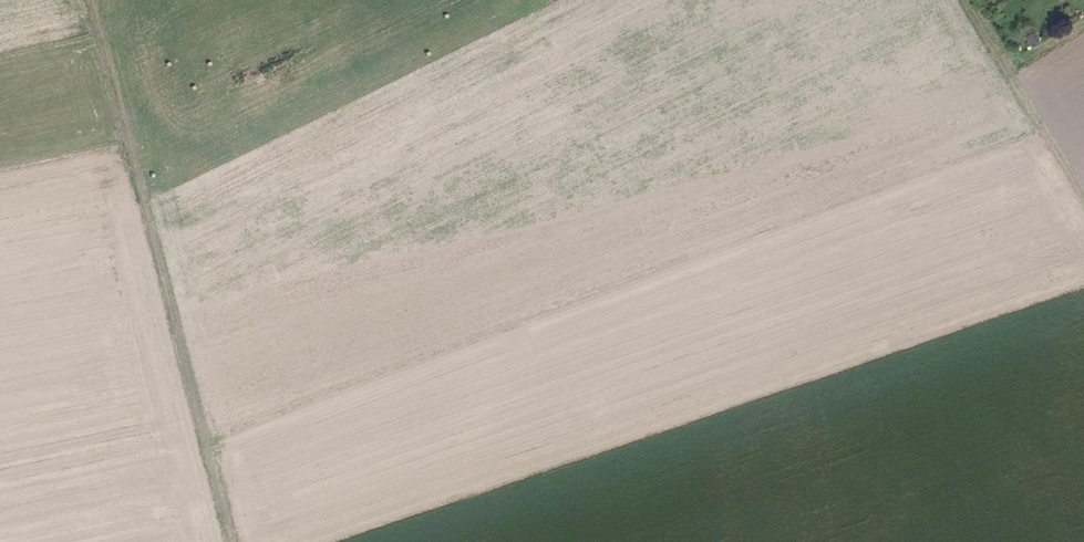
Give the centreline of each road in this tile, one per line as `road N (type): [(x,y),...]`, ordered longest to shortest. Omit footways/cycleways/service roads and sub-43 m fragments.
road 1 (track): [(92,0),(233,541)]
road 2 (track): [(965,0),(1083,198)]

